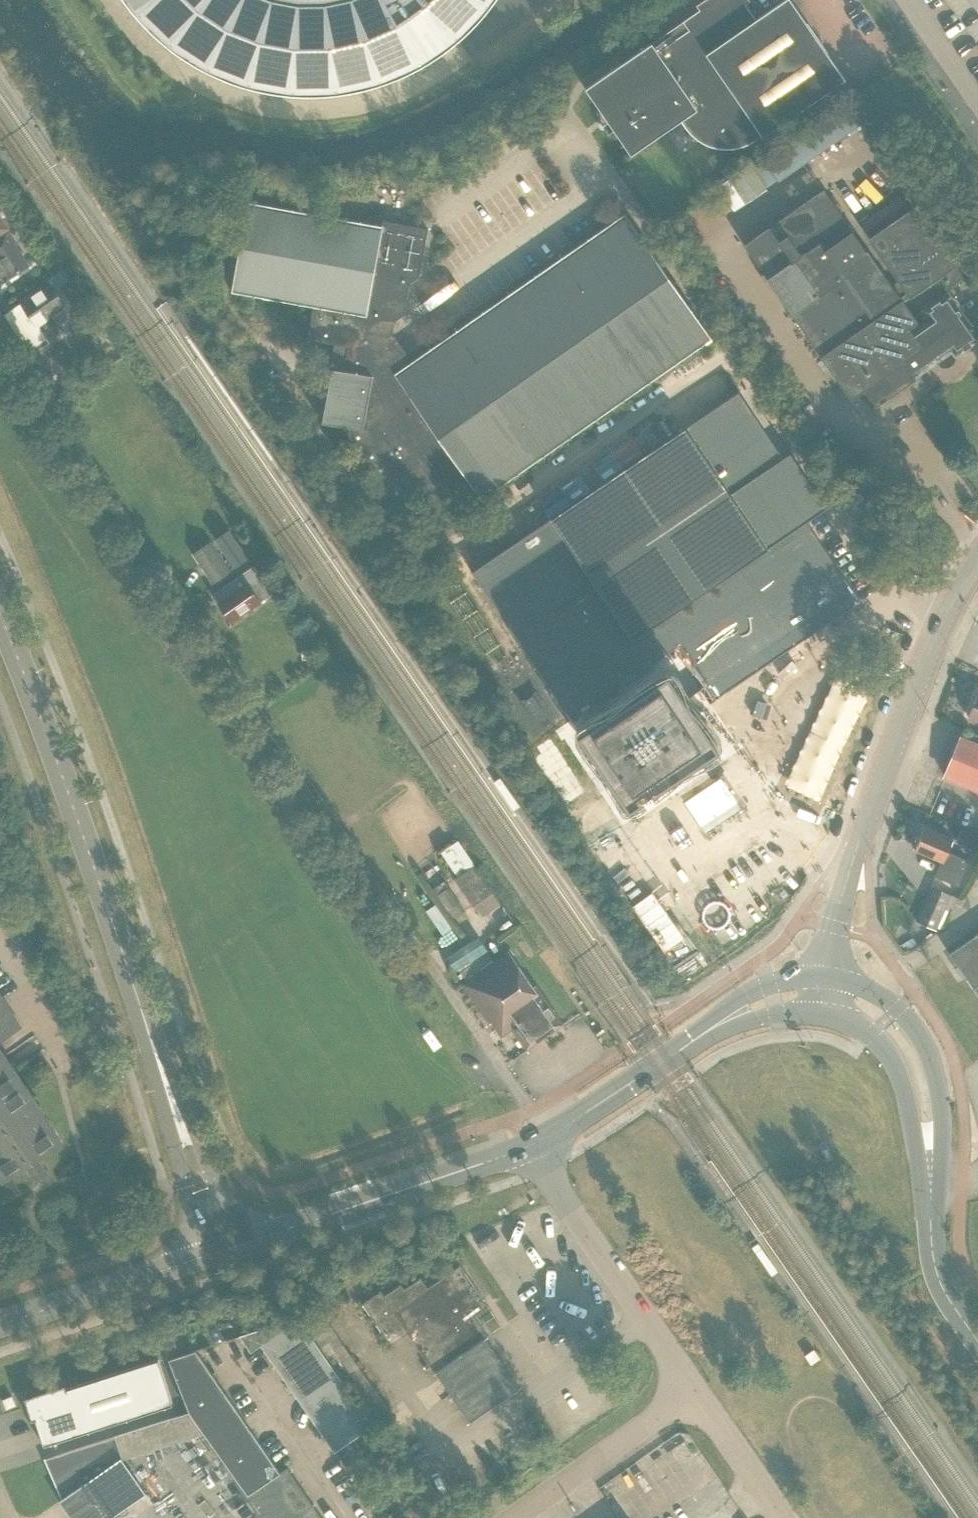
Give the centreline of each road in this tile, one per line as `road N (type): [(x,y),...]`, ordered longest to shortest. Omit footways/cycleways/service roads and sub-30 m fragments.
road 1 (secondary): [(151,1040),(0,613)]
road 2 (tertiary): [(826,976),(839,905),(897,736),(944,615),(977,559)]
road 3 (secondary): [(237,1246),(533,1144)]
road 4 (unclassified): [(700,1401),(533,1144)]
road 5 (secondary): [(930,1176),(942,1150),(943,1118),(922,1039),(878,994),(826,976)]
road 6 (secondary): [(237,1246),(163,1049),(151,1040)]
road 7 (secondary): [(151,1040),(148,1054),(209,1255)]
road 8 (tertiary): [(0,1325),(209,1255)]
road 9 (secondary): [(533,1144),(712,1028)]
road 10 (secondary): [(821,1013),(866,1029),(891,1057),(930,1176)]
road 11 (unclassified): [(531,1517),(700,1401)]
road 12 (secondary): [(977,1342),(935,1268),(930,1176)]
road 13 (unclassified): [(781,1517),(700,1401)]
road 14 (secondary): [(826,976),(760,986),(719,1012),(712,1028)]

